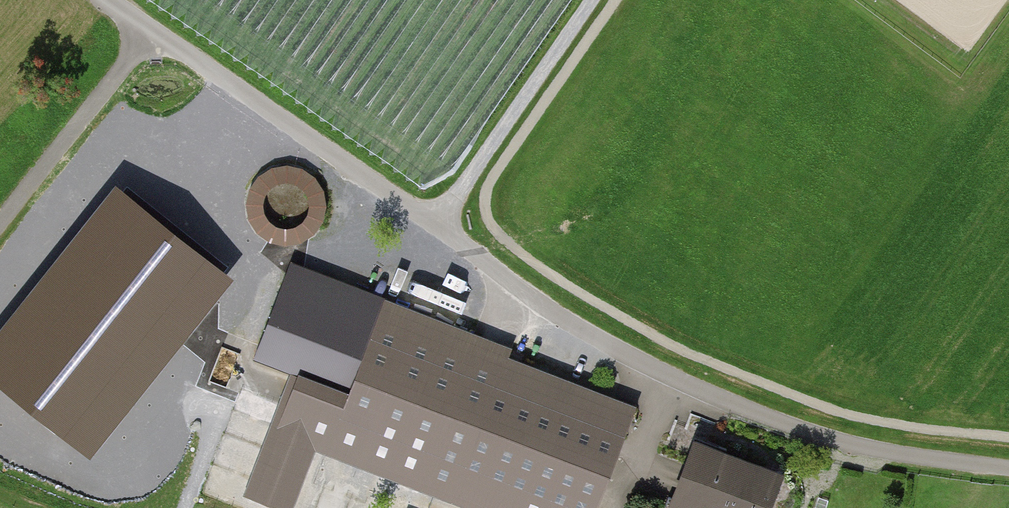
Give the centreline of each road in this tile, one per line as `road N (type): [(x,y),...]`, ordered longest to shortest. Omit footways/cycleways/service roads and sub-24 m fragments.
road 1 (residential): [(110,0),(554,316),(638,360),(856,446),(1008,470)]
road 2 (track): [(591,0),(433,226)]
road 3 (track): [(0,221),(152,29)]

